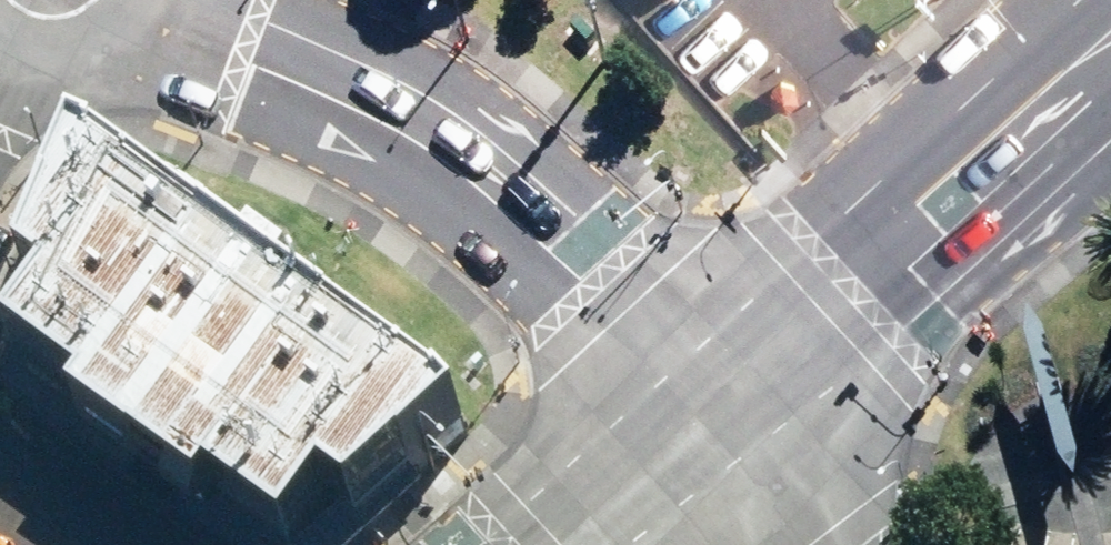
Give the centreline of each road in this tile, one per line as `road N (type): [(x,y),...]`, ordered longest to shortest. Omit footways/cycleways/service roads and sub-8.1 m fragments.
road 1 (tertiary): [(140,22),(259,67),(452,168),(547,252),(688,440)]
road 2 (secondary): [(688,440),(1110,68)]
road 3 (tertiary): [(140,22),(93,64),(62,73),(0,63)]
road 4 (secondary): [(584,544),(688,440)]
road 5 (tertiary): [(688,440),(758,544)]

